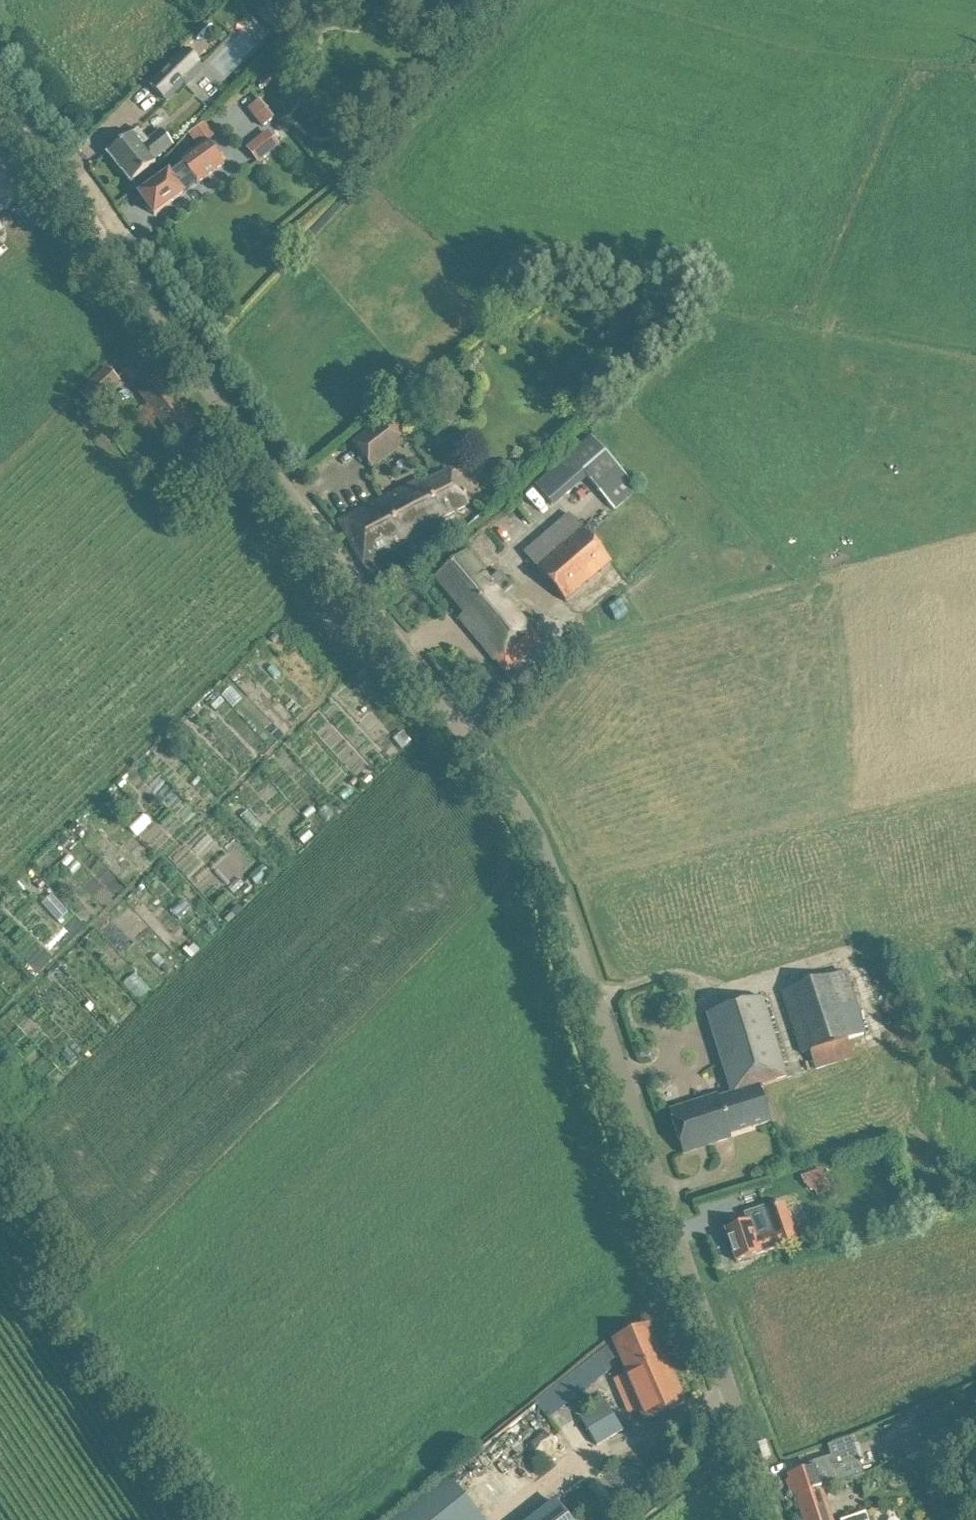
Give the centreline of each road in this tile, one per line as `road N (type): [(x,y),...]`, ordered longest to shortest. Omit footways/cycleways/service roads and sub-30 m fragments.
road 1 (unclassified): [(771,1519),(526,832),(444,704),(196,392),(0,104)]

